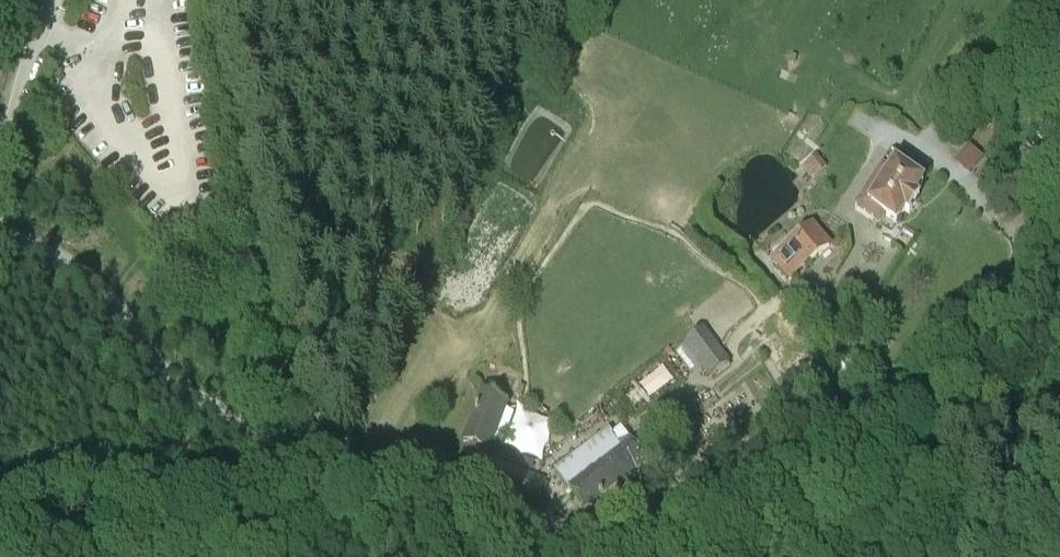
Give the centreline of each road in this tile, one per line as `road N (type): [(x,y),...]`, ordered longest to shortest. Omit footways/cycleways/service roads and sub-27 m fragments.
road 1 (track): [(343,487),(331,452),(174,175)]
road 2 (unclassified): [(0,193),(20,91),(55,0)]

